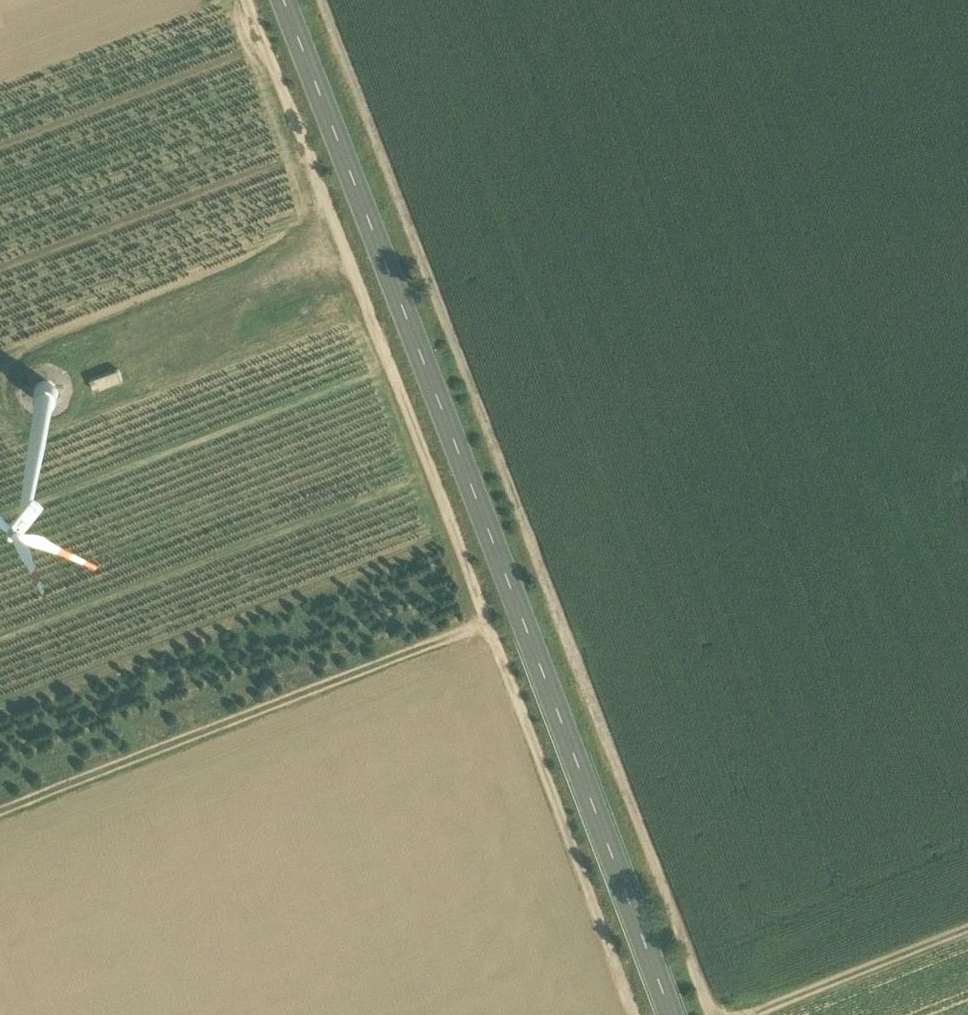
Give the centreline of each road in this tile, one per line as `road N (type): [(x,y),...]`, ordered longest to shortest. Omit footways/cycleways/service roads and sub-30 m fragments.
road 1 (tertiary): [(671,1014),(283,0)]
road 2 (track): [(325,0),(711,1014)]
road 3 (track): [(0,811),(488,621)]
road 4 (track): [(80,375),(350,262)]
road 5 (track): [(249,0),(350,262)]
road 6 (track): [(750,1014),(967,928)]

